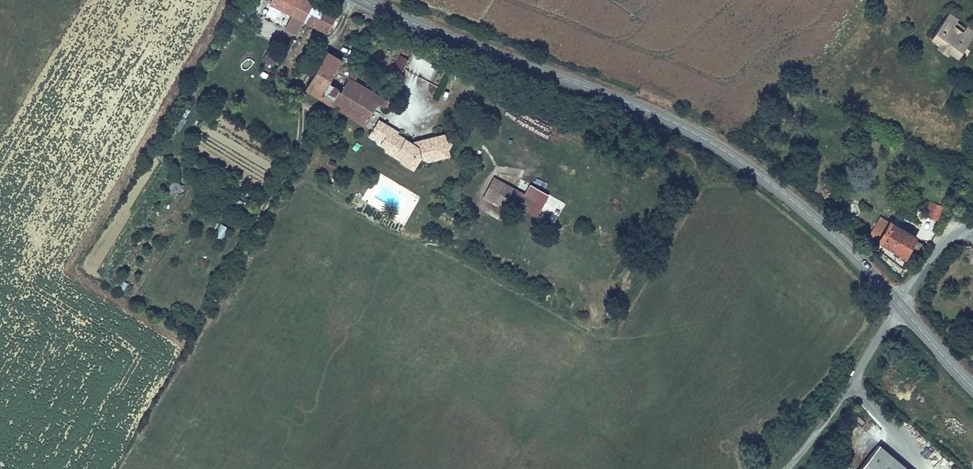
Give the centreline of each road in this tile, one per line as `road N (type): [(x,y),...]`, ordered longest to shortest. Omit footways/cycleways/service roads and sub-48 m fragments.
road 1 (tertiary): [(898,303),(790,199),(704,139),(359,0)]

